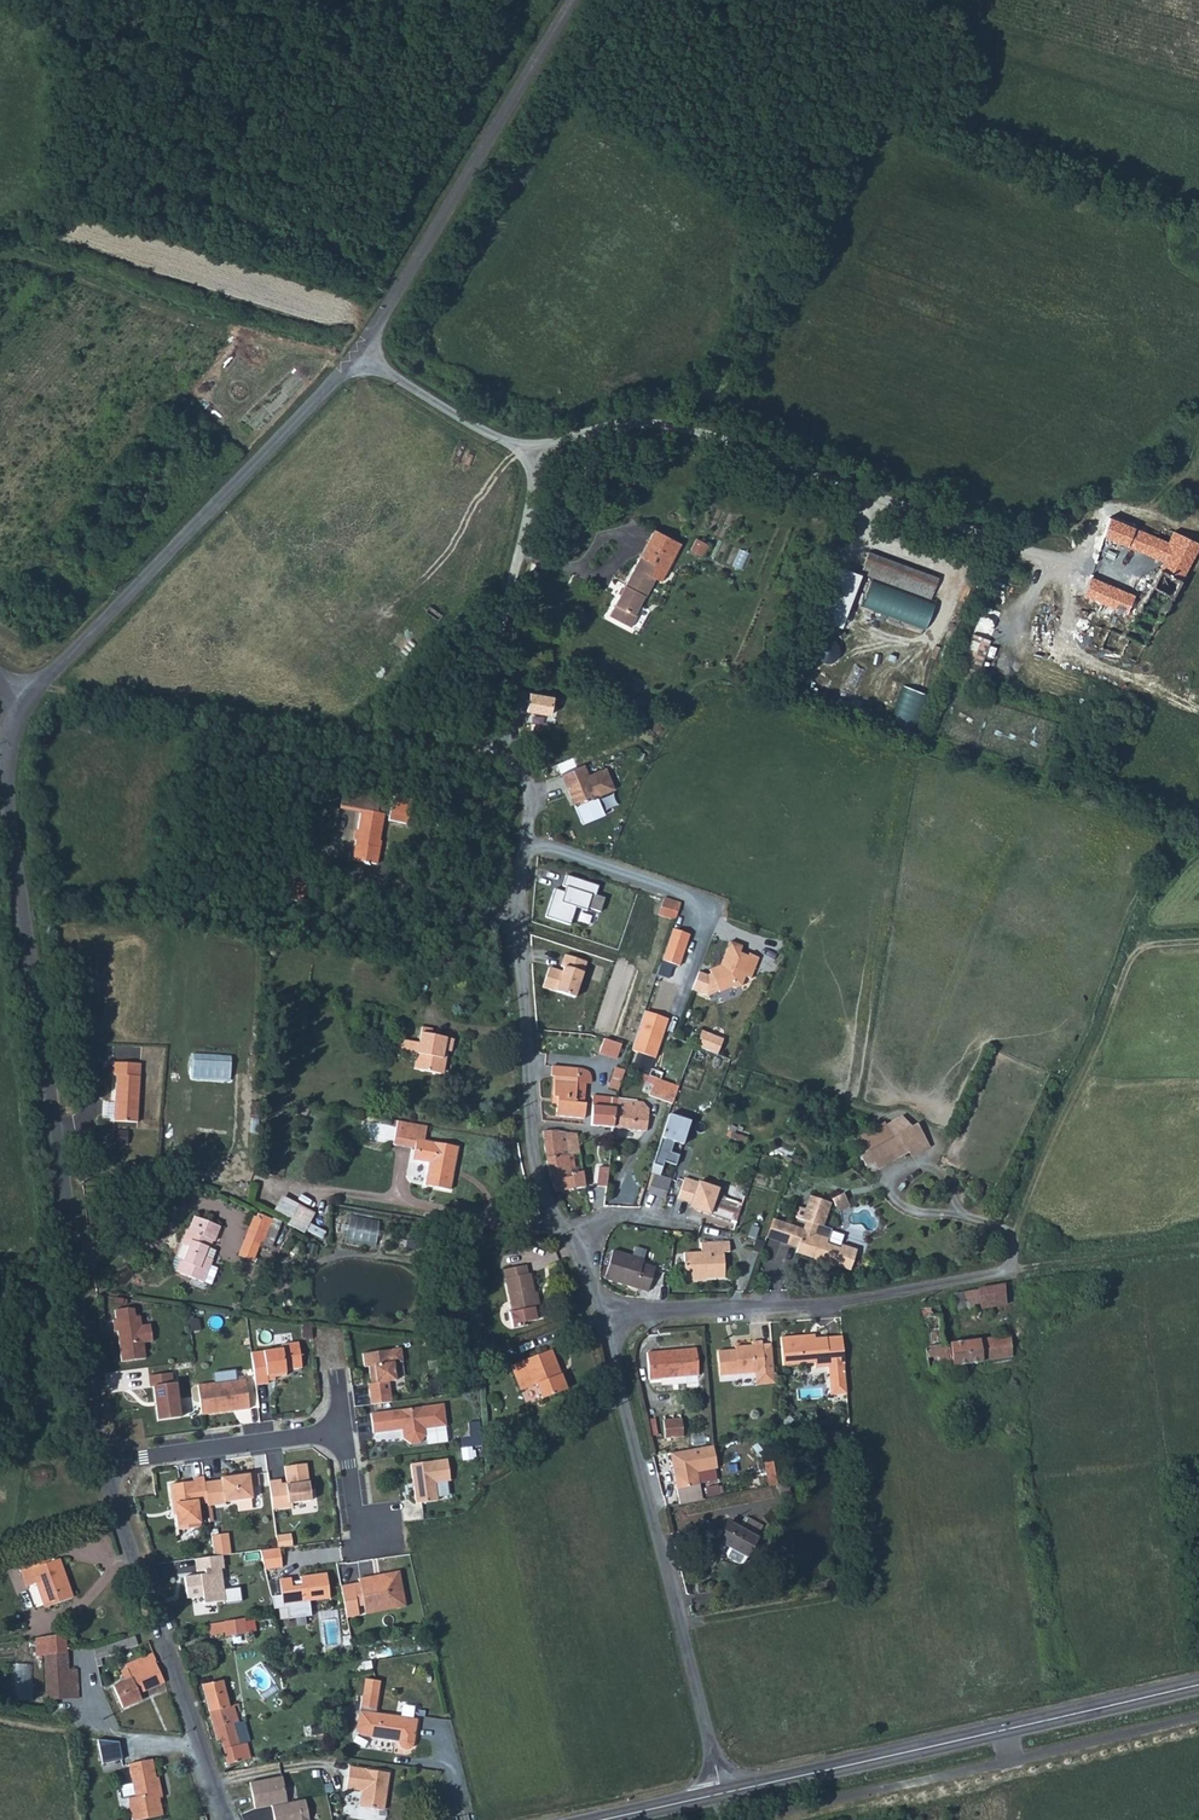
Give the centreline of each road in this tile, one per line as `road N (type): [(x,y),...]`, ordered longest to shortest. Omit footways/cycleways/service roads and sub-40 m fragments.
road 1 (unclassified): [(602,1318),(535,1169),(521,922),(531,801),(526,779),(485,740),(530,452)]
road 2 (unclassified): [(103,1465),(6,789),(10,744),(28,706)]
road 3 (unclassified): [(530,452),(646,429),(725,442),(1039,562)]
road 4 (unclassified): [(723,1794),(602,1318)]
road 5 (secondary): [(723,1794),(1198,1686)]
road 6 (unclassified): [(28,706),(358,353)]
road 7 (track): [(485,740),(412,740),(42,685)]
road 8 (residential): [(602,1318),(834,1303),(1008,1271),(1013,1240)]
road 9 (unclassified): [(358,353),(572,0)]
road 10 (track): [(1013,1240),(1129,961),(1137,952),(1198,943)]
road 11 (unclassified): [(226,1819),(103,1465)]
road 12 (residential): [(103,1465),(342,1432)]
road 13 (unclassified): [(358,353),(465,423),(530,452)]
road 14 (track): [(1008,1271),(1198,1246)]
road 15 (secondary): [(606,1819),(723,1794)]

